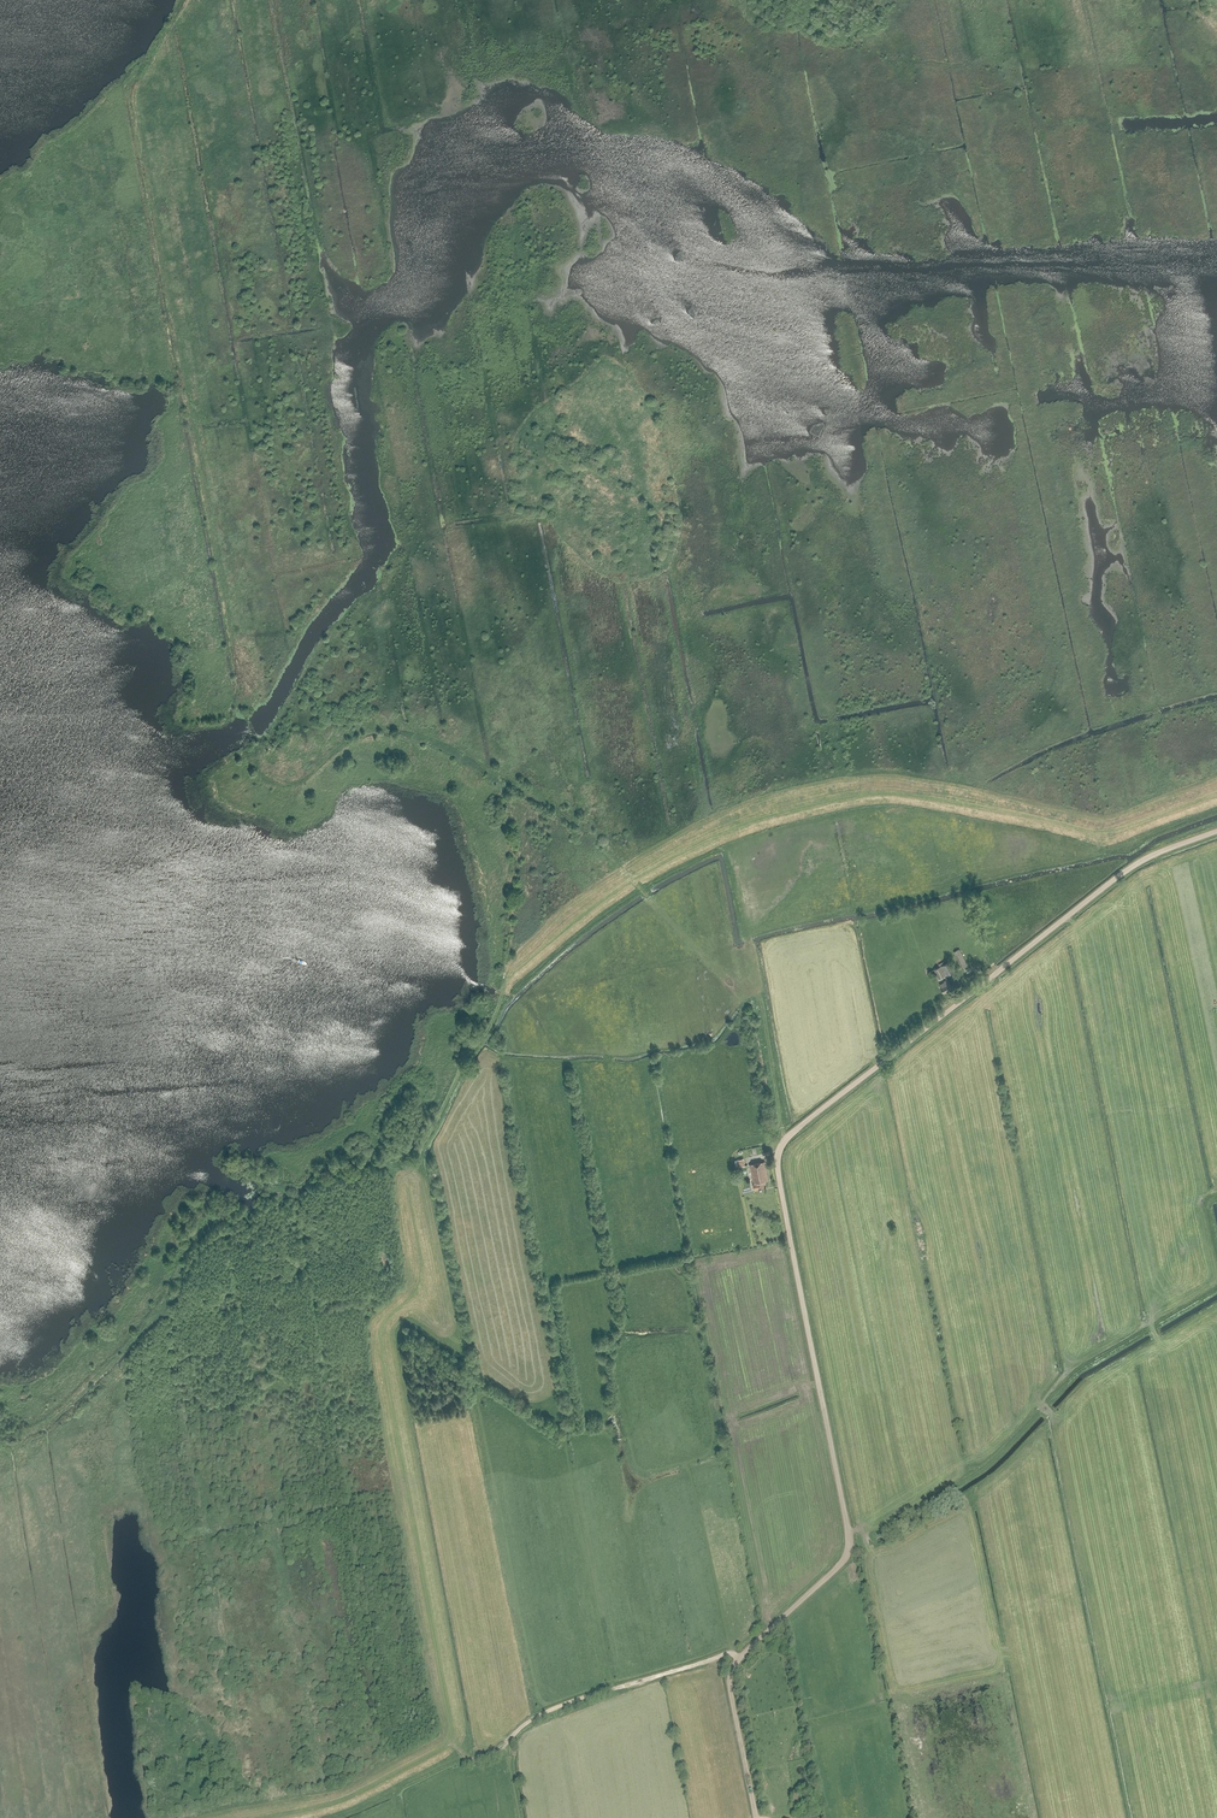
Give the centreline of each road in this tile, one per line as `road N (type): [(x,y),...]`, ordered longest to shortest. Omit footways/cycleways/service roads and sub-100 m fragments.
road 1 (unclassified): [(756,1817),(730,1675),(738,1657),(851,1550),(776,1164),(781,1146),(1134,865),(1216,831)]
road 2 (track): [(738,1657),(726,1653),(560,1706),(477,1757),(465,1757),(453,1740)]

